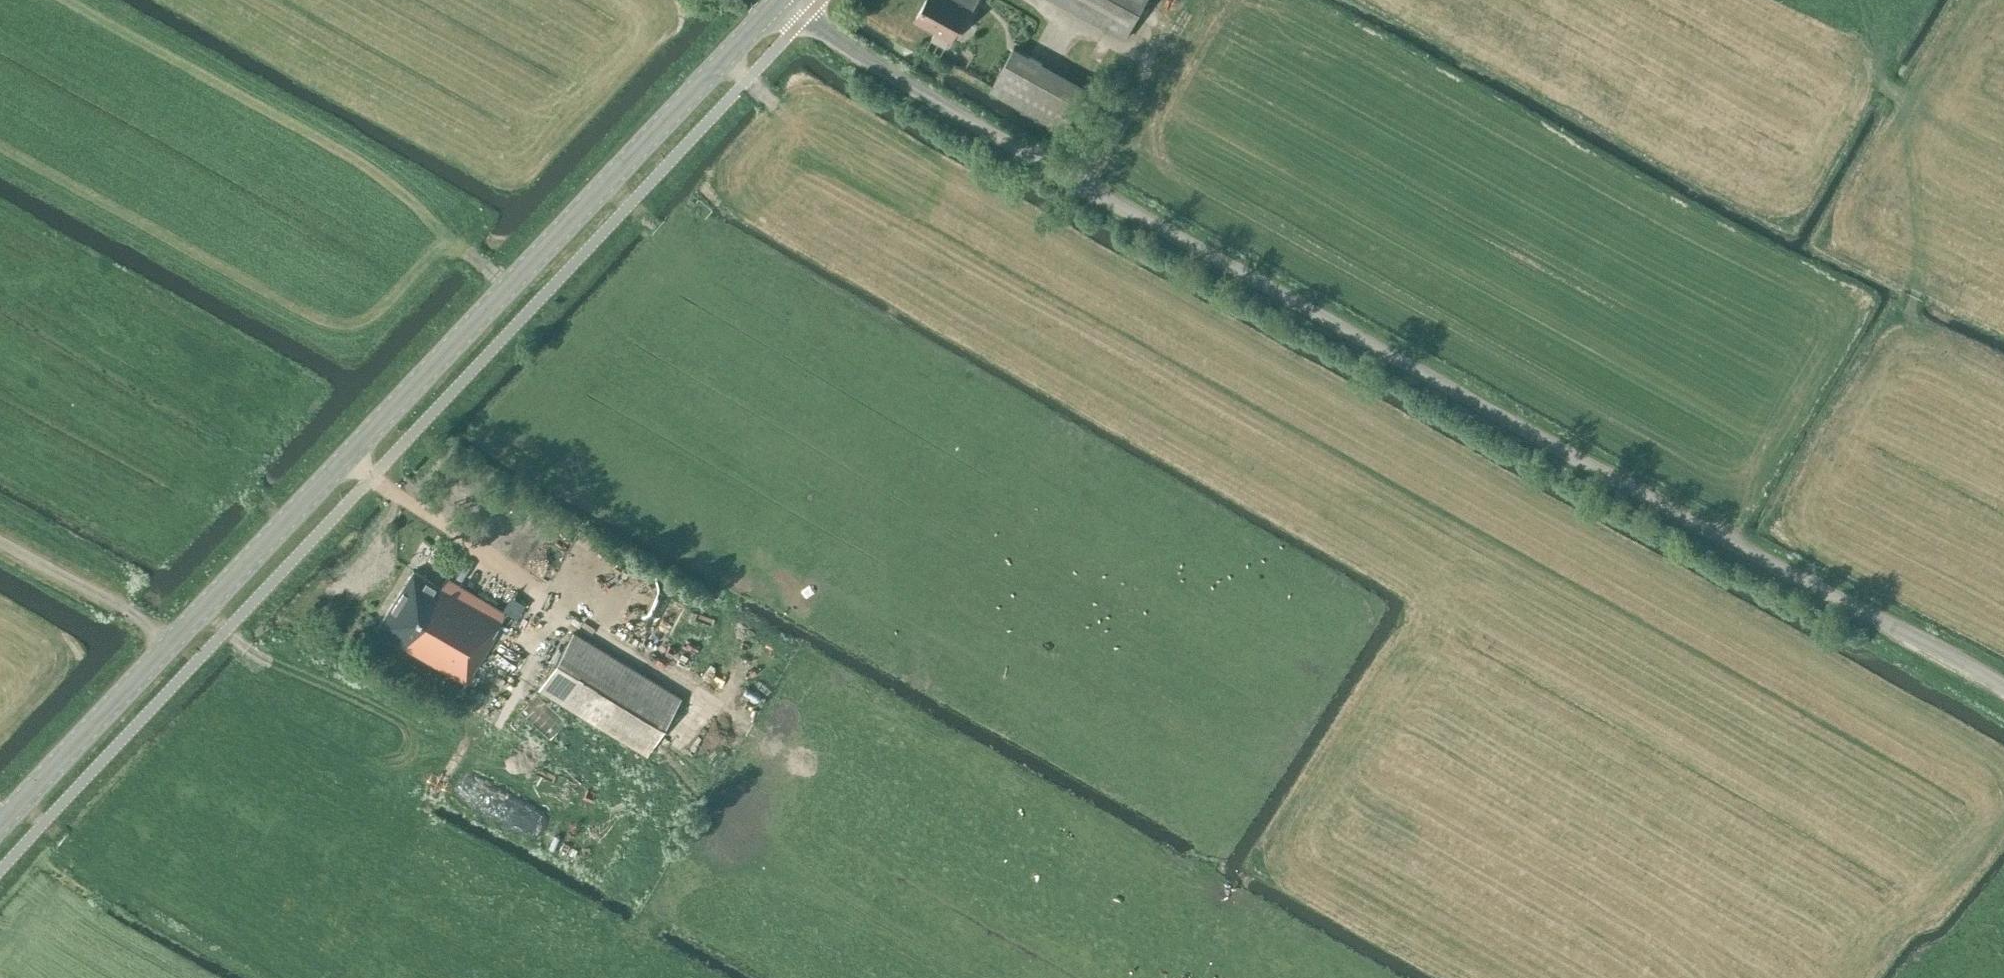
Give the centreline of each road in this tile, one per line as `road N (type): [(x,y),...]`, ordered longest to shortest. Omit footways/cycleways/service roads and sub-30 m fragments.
road 1 (unclassified): [(2003,749),(1865,656),(1602,520),(927,107),(776,6)]
road 2 (secondary): [(0,825),(776,6)]

